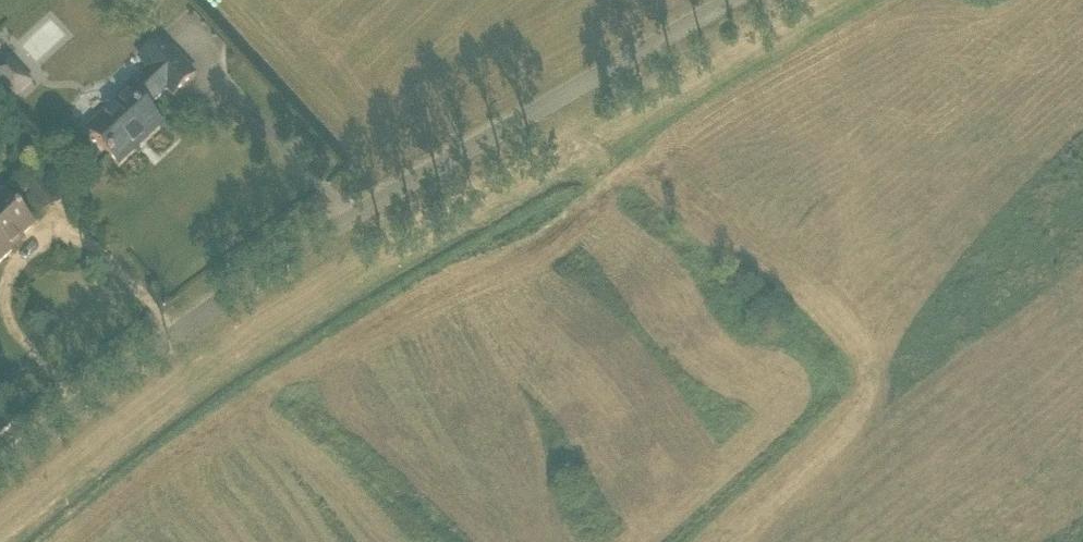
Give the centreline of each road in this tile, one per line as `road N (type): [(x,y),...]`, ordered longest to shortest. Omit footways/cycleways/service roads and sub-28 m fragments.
road 1 (unclassified): [(0,464),(139,348),(351,217),(734,0)]

